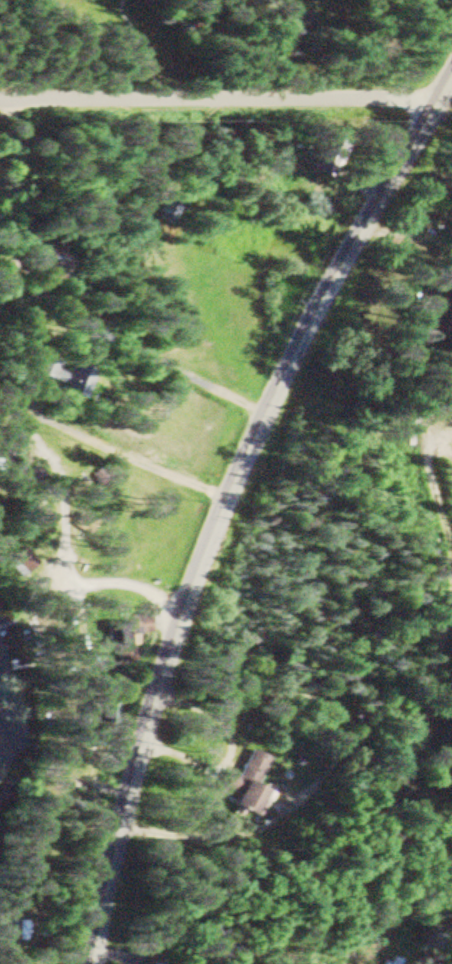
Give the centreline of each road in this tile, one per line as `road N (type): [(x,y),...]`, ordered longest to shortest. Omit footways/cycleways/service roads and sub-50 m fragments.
road 1 (tertiary): [(89,963),(139,742),(176,612),(221,496),(451,68)]
road 2 (residential): [(431,101),(0,97)]

